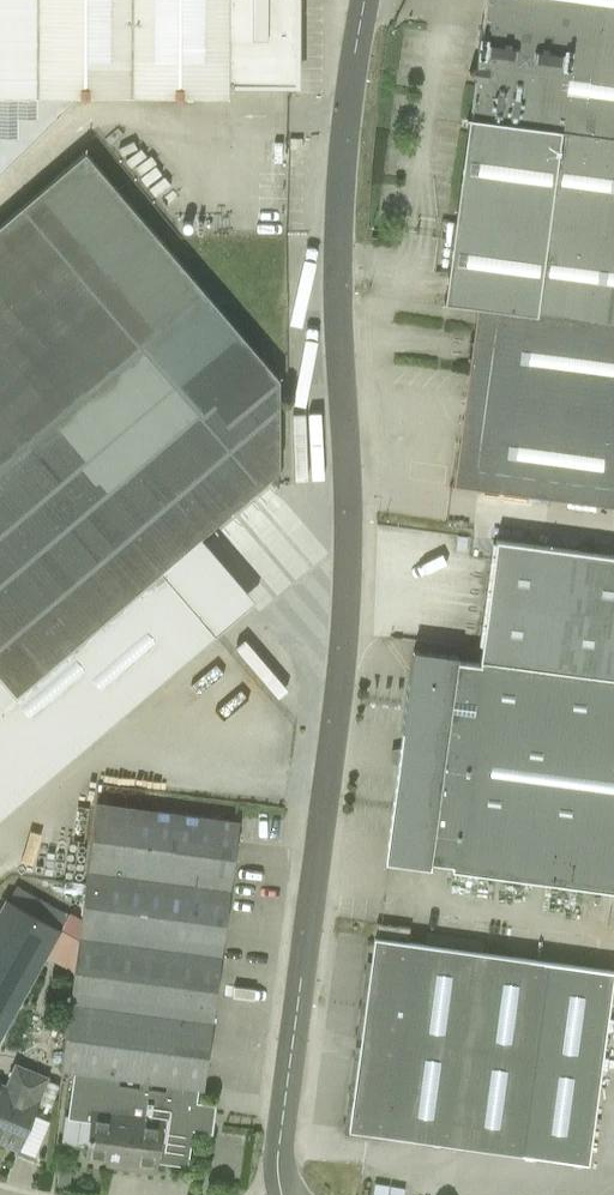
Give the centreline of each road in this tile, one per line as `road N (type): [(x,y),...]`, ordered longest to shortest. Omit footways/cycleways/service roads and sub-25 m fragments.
road 1 (unclassified): [(280,1194),(278,1141),(358,646),(334,257),(361,0)]

